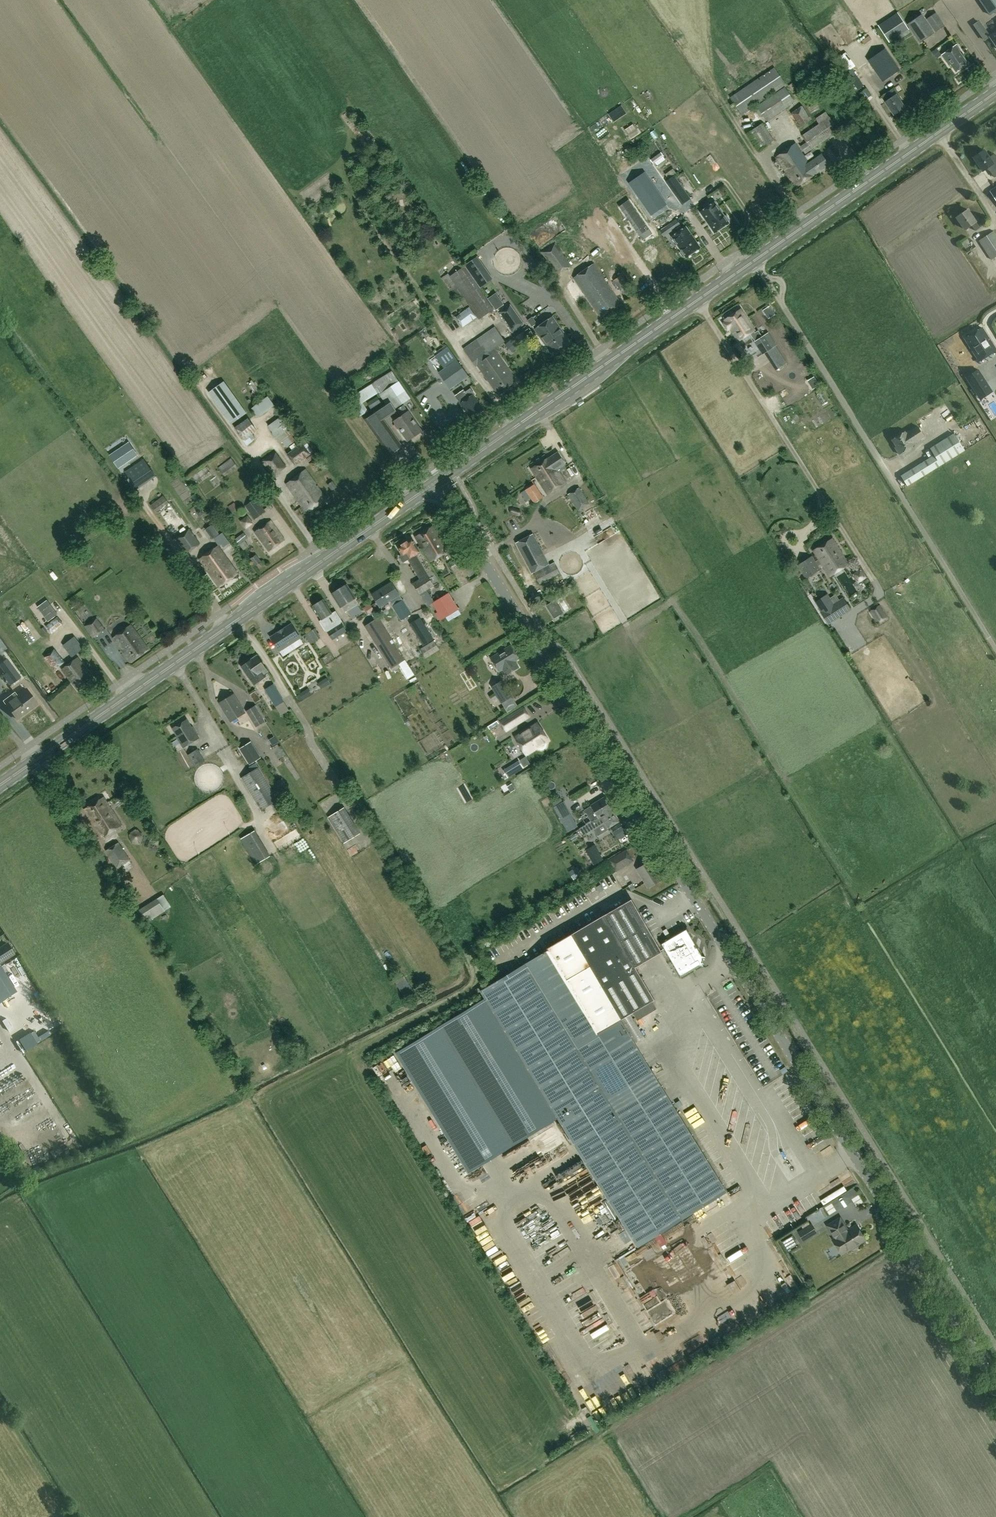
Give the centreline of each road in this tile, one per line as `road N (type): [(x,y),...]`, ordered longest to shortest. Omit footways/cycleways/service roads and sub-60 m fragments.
road 1 (unclassified): [(434,482),(995,1386)]
road 2 (primary): [(434,482),(995,92)]
road 3 (primary): [(0,782),(434,482)]

